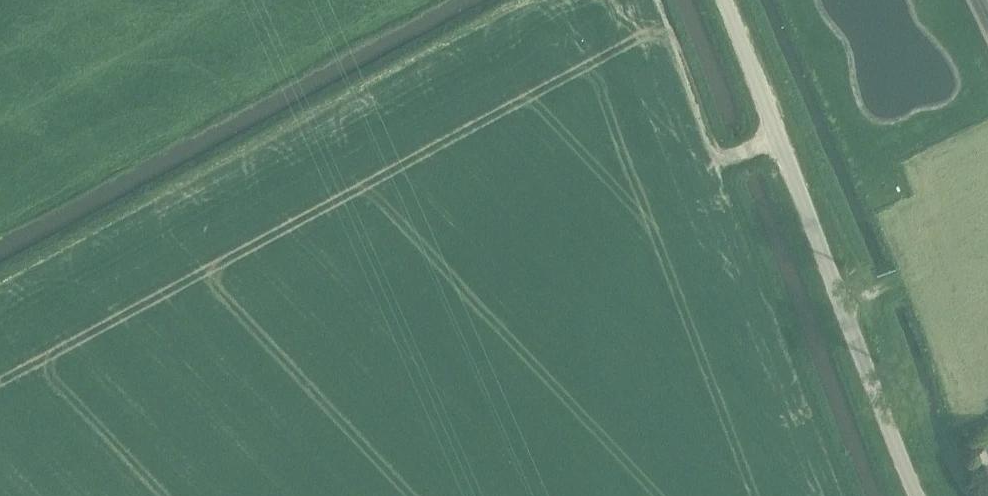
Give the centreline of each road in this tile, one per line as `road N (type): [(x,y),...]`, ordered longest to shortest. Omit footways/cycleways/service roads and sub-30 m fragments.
road 1 (unclassified): [(918,495),(721,0)]

